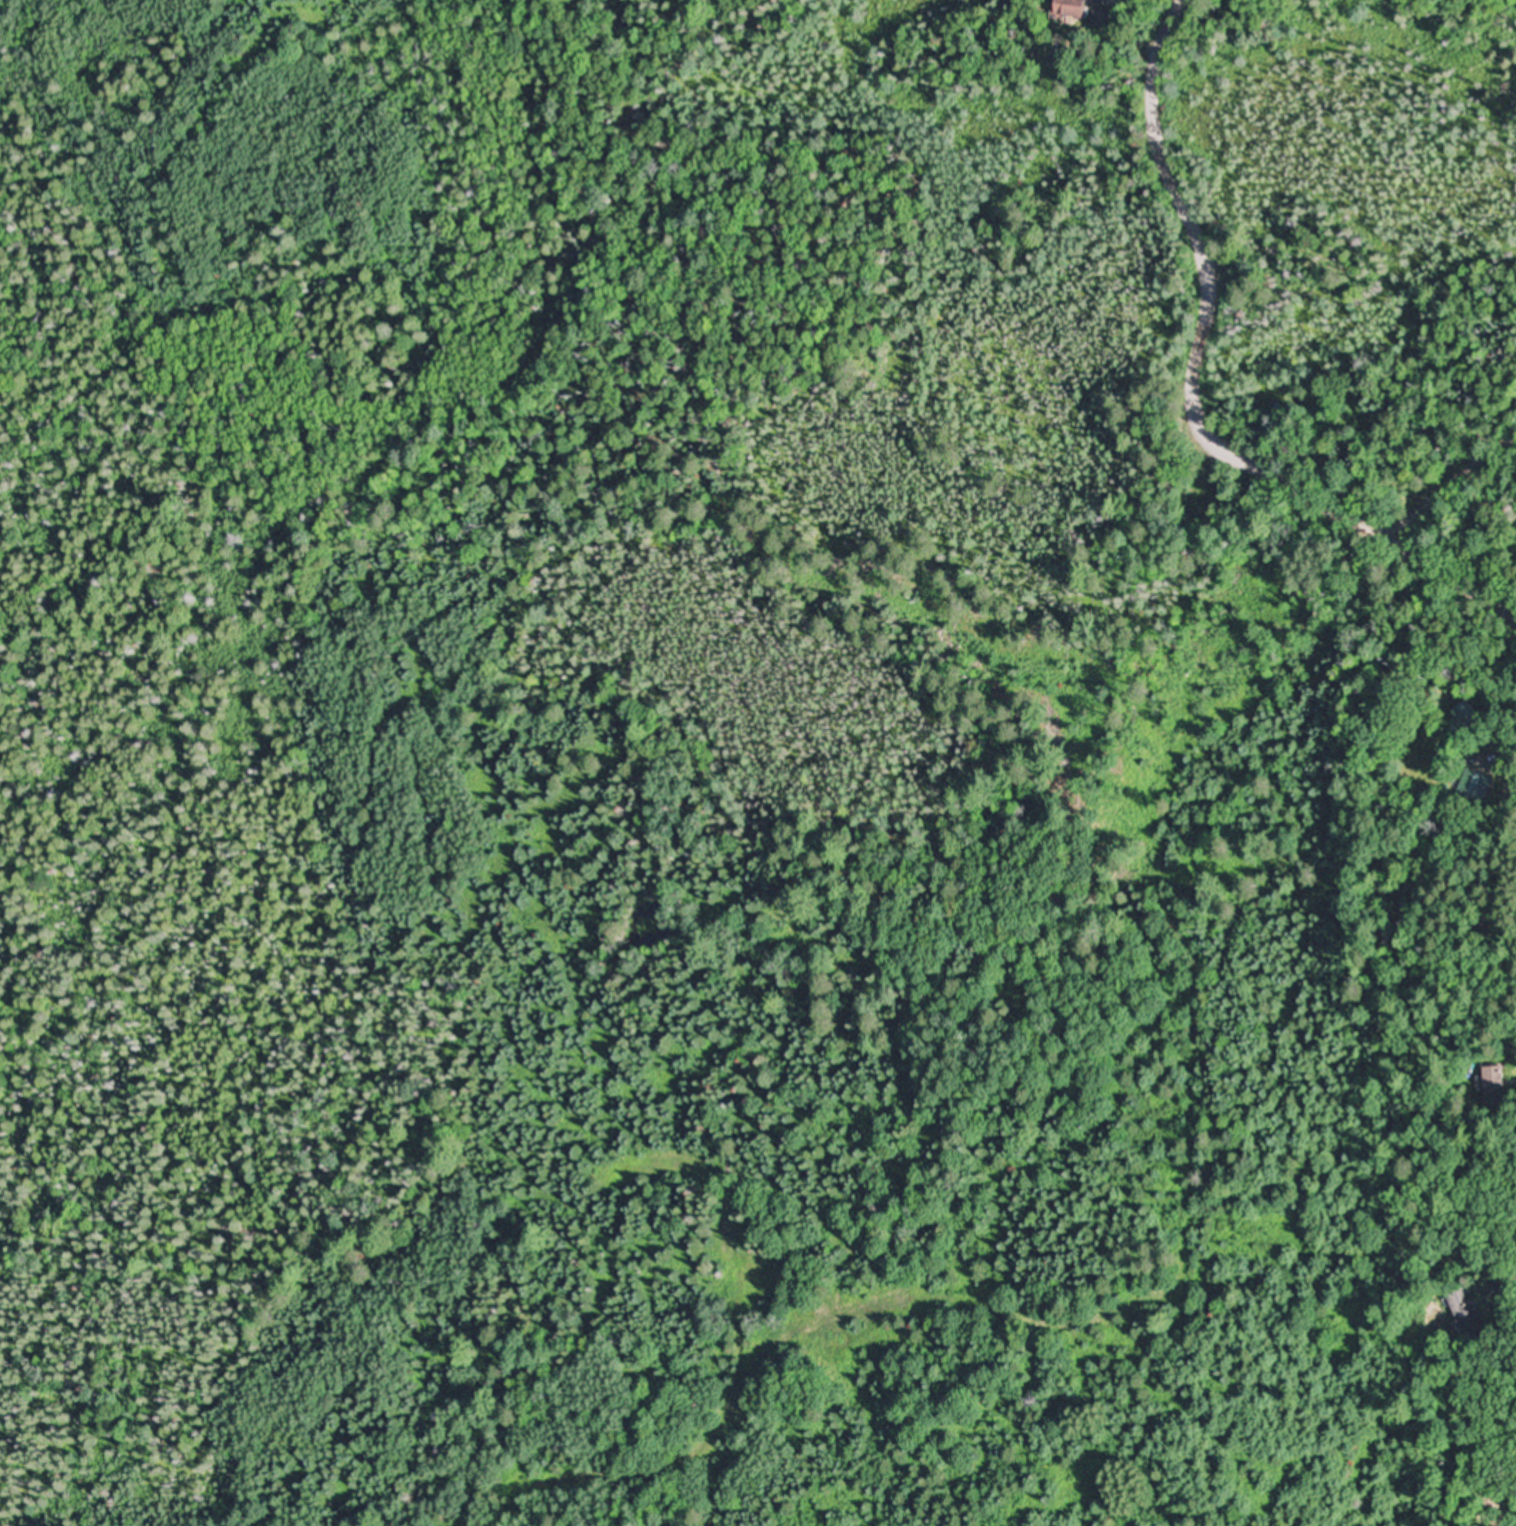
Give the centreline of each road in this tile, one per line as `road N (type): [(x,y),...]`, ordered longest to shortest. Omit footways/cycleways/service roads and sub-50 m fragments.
road 1 (residential): [(1515,623),(1232,457),(1200,420),(1194,380),(1208,269),(1159,149),(1150,101),(1159,48),(1183,0)]

